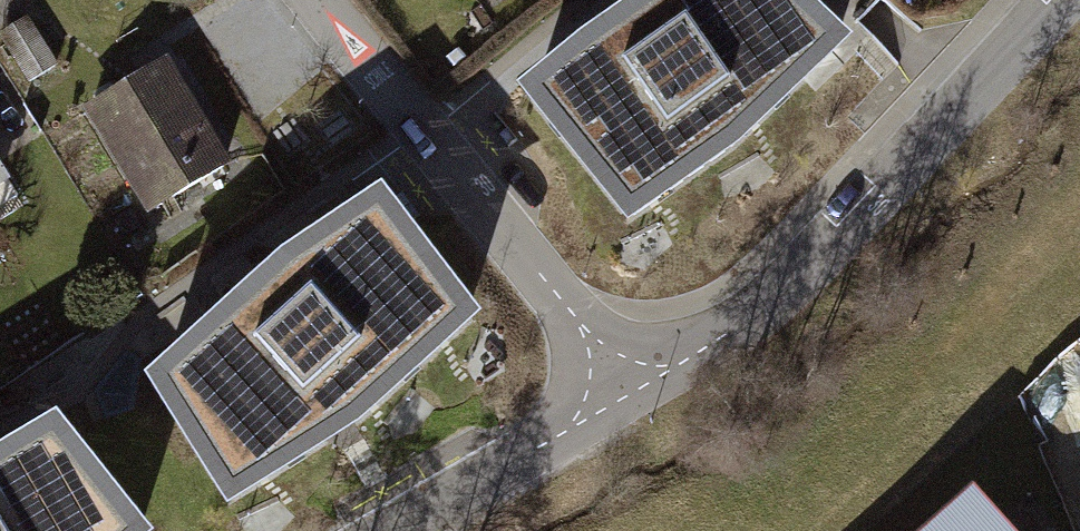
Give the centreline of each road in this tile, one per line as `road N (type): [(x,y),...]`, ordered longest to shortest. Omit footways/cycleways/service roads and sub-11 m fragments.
road 1 (residential): [(631,389),(739,325),(835,238),(1062,0)]
road 2 (residential): [(631,389),(320,0)]
road 3 (residential): [(408,530),(631,389)]

